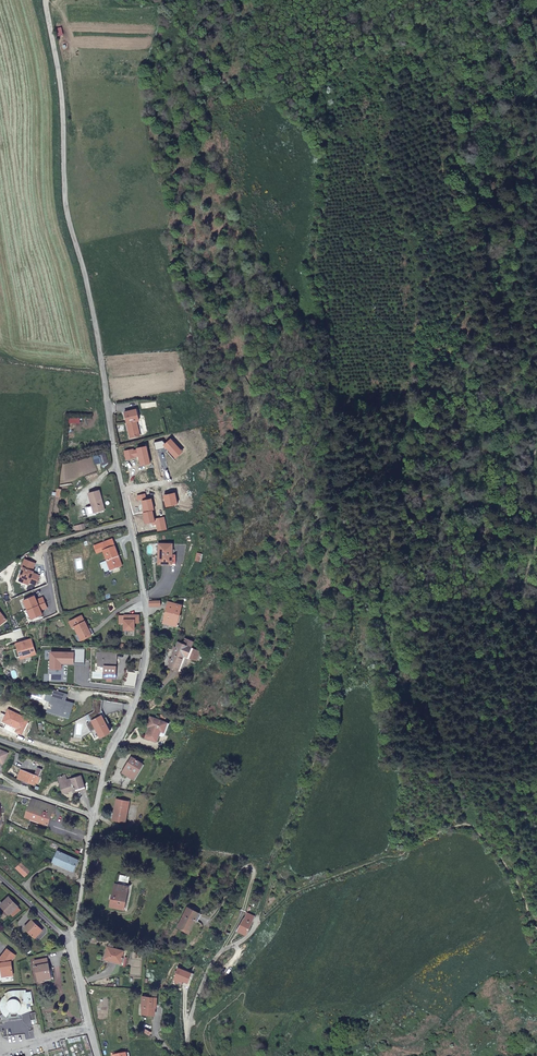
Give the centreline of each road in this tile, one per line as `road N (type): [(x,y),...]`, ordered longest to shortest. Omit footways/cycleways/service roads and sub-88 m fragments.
road 1 (track): [(45,0),(67,121),(67,206),(100,342),(112,451)]
road 2 (track): [(247,937),(291,893),(465,825),(505,861),(536,930)]
road 3 (residential): [(112,451),(145,607),(146,657),(104,772)]
road 4 (residential): [(104,772),(70,944)]
road 5 (residential): [(187,1055),(186,1030),(209,970),(223,949),(247,937),(260,907)]

